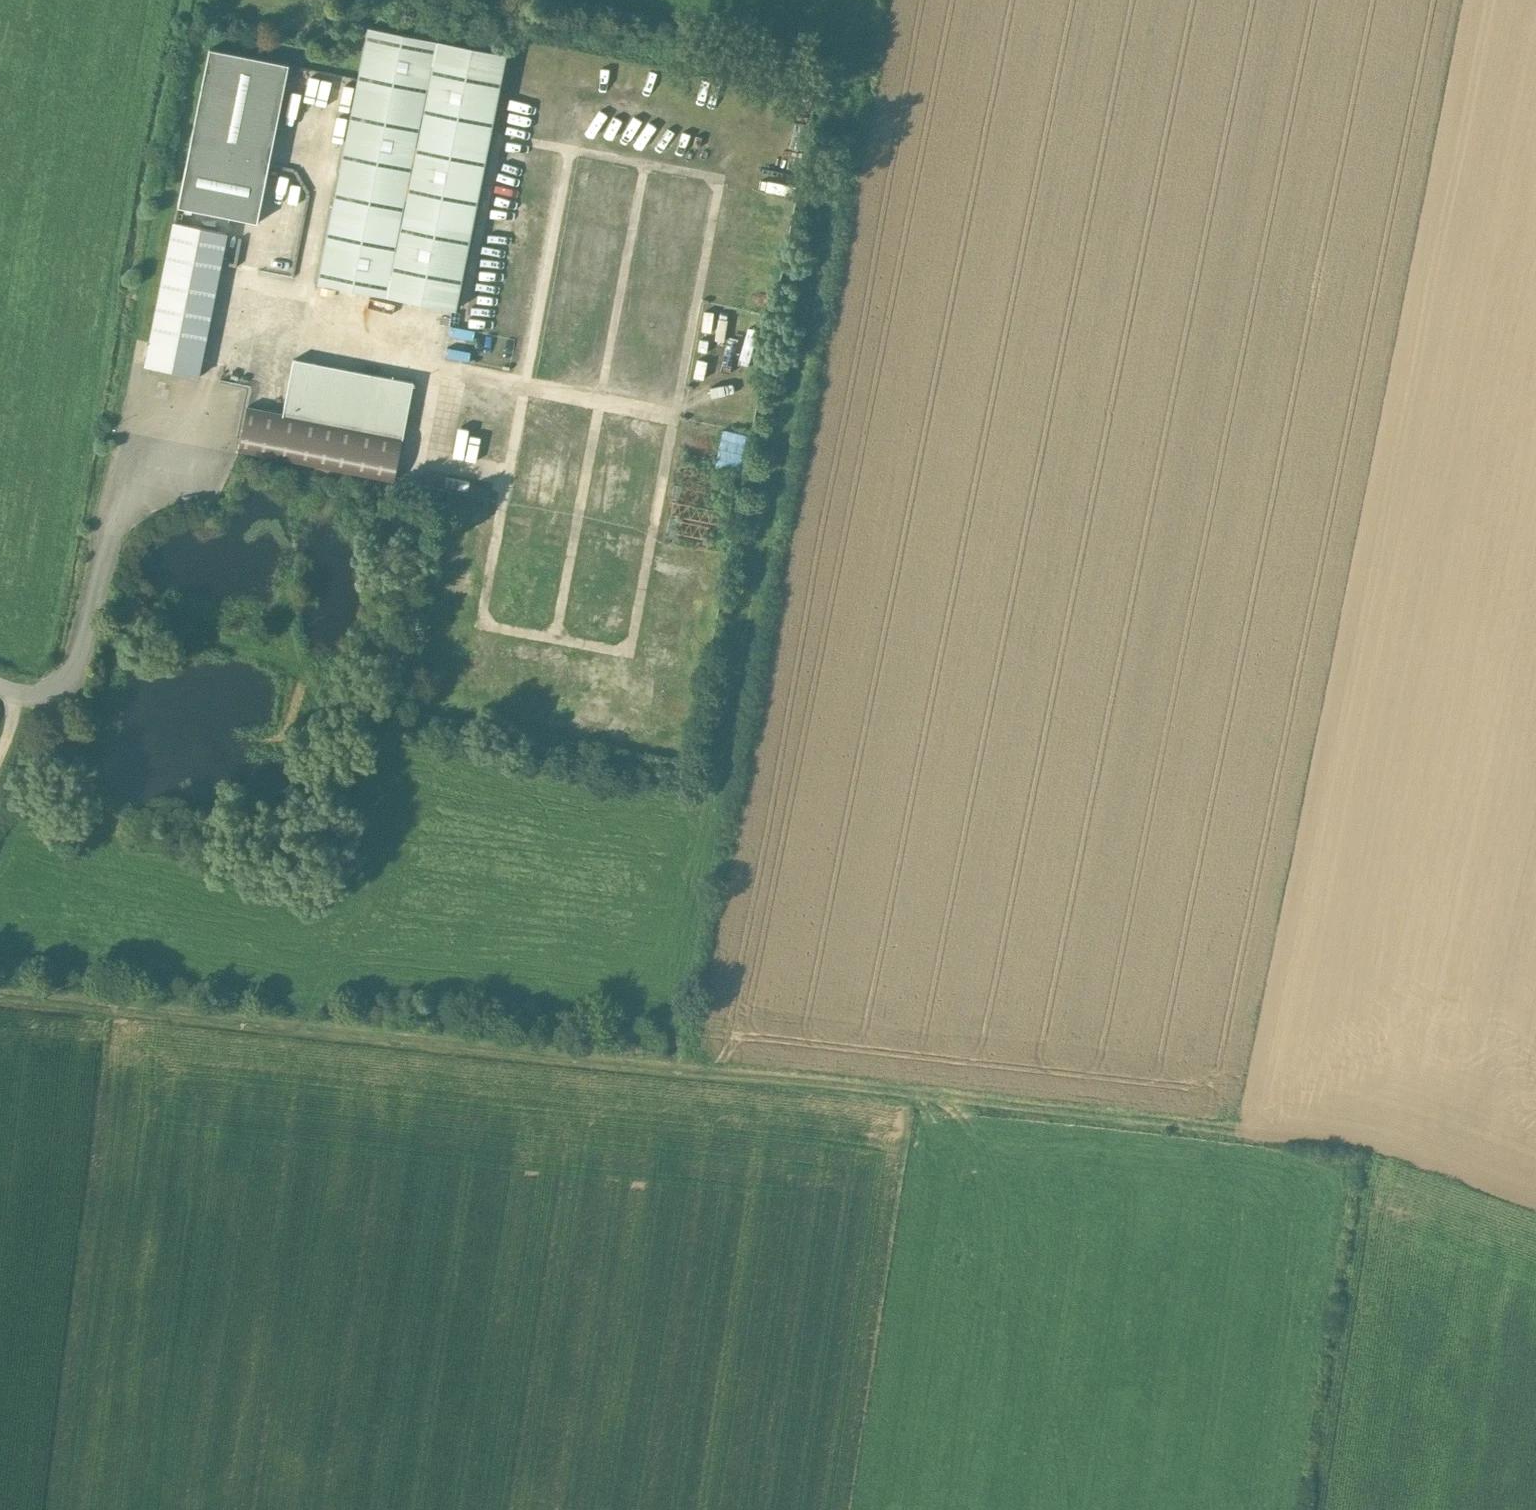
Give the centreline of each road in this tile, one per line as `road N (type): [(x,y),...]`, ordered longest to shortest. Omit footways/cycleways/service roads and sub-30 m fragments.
road 1 (track): [(0,994),(1023,1108)]

